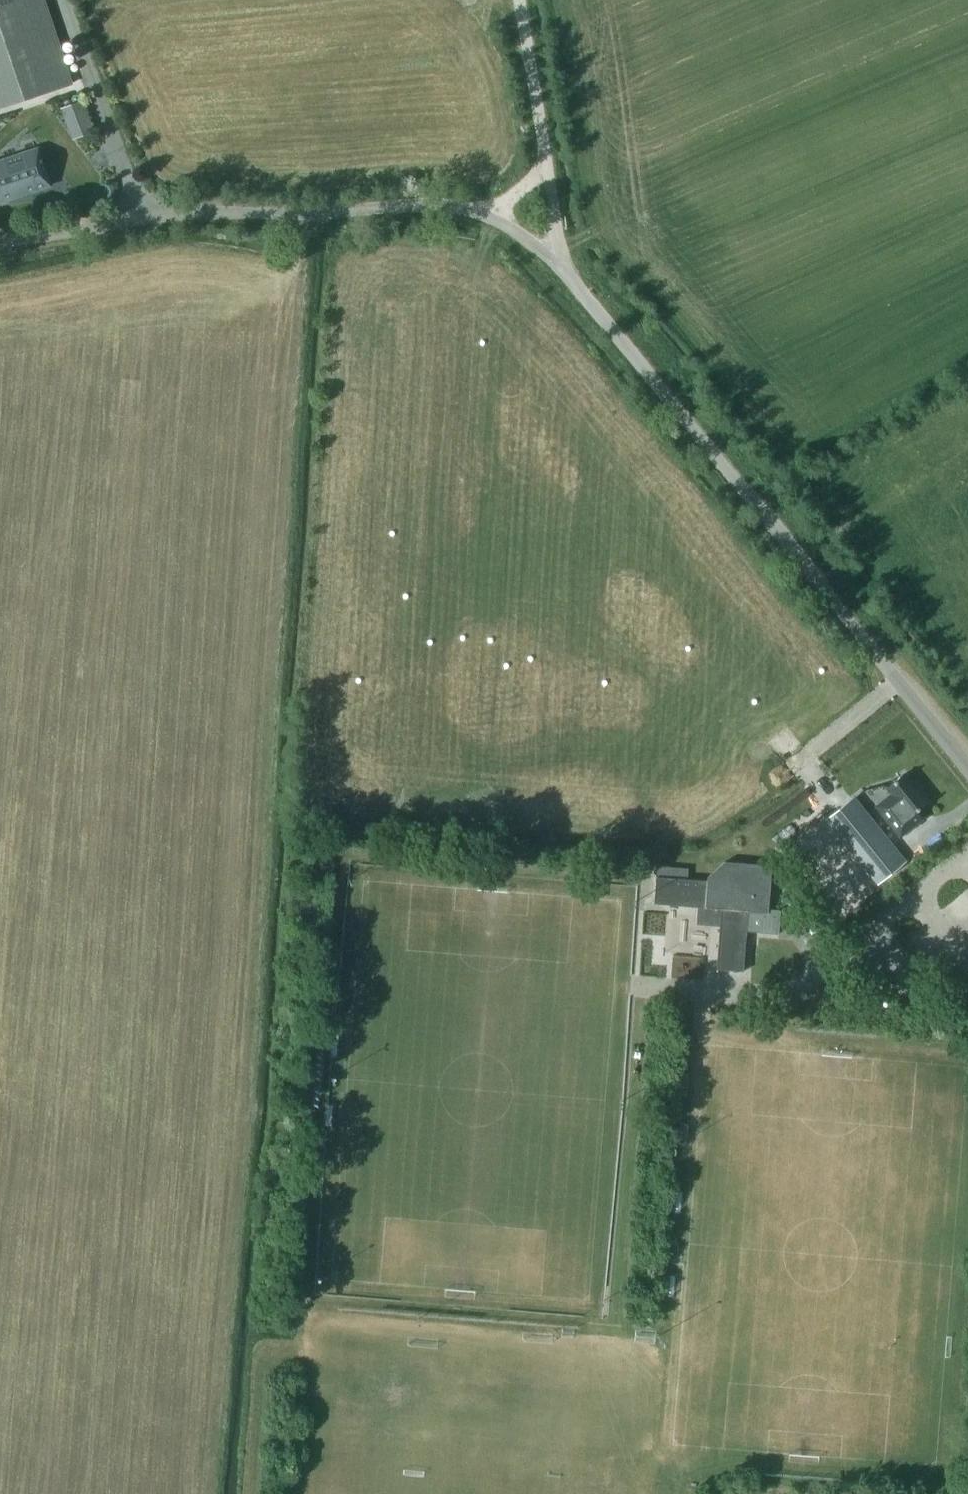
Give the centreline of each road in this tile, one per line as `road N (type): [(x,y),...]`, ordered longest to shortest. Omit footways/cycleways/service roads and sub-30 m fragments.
road 1 (unclassified): [(967,772),(558,264)]
road 2 (unclassified): [(0,239),(187,210),(445,204),(531,238),(558,264)]
road 3 (unclassified): [(558,264),(521,0)]

